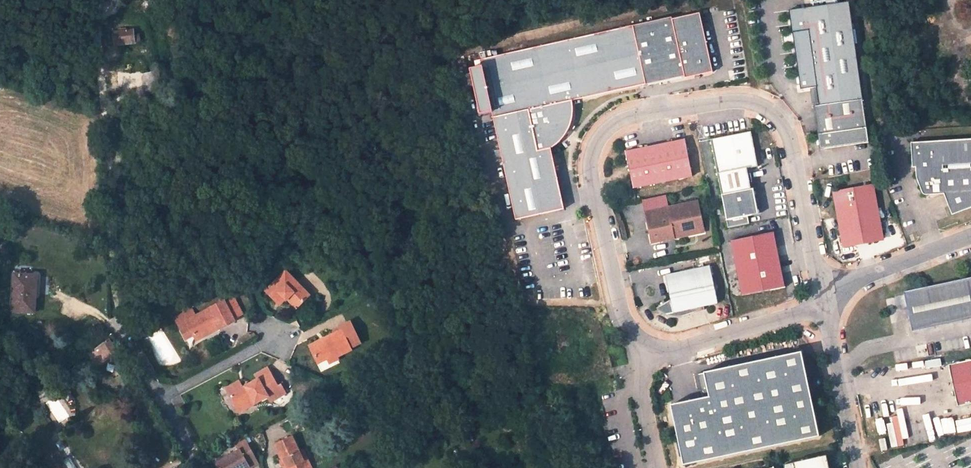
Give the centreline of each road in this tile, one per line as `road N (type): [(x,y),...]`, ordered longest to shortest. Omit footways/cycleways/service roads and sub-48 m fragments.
road 1 (unclassified): [(648,345),(627,321),(592,166),(603,132),(637,115),(742,100),(776,113),(793,135),(824,301)]
road 2 (track): [(113,314),(98,113),(124,91)]
road 3 (unclassified): [(824,301),(671,348),(648,345)]
road 4 (residential): [(201,467),(113,314)]
road 5 (unclassified): [(859,467),(824,301)]
road 6 (unclassified): [(824,301),(863,277),(970,235)]
road 7 (unclassified): [(657,467),(641,390),(648,345)]

